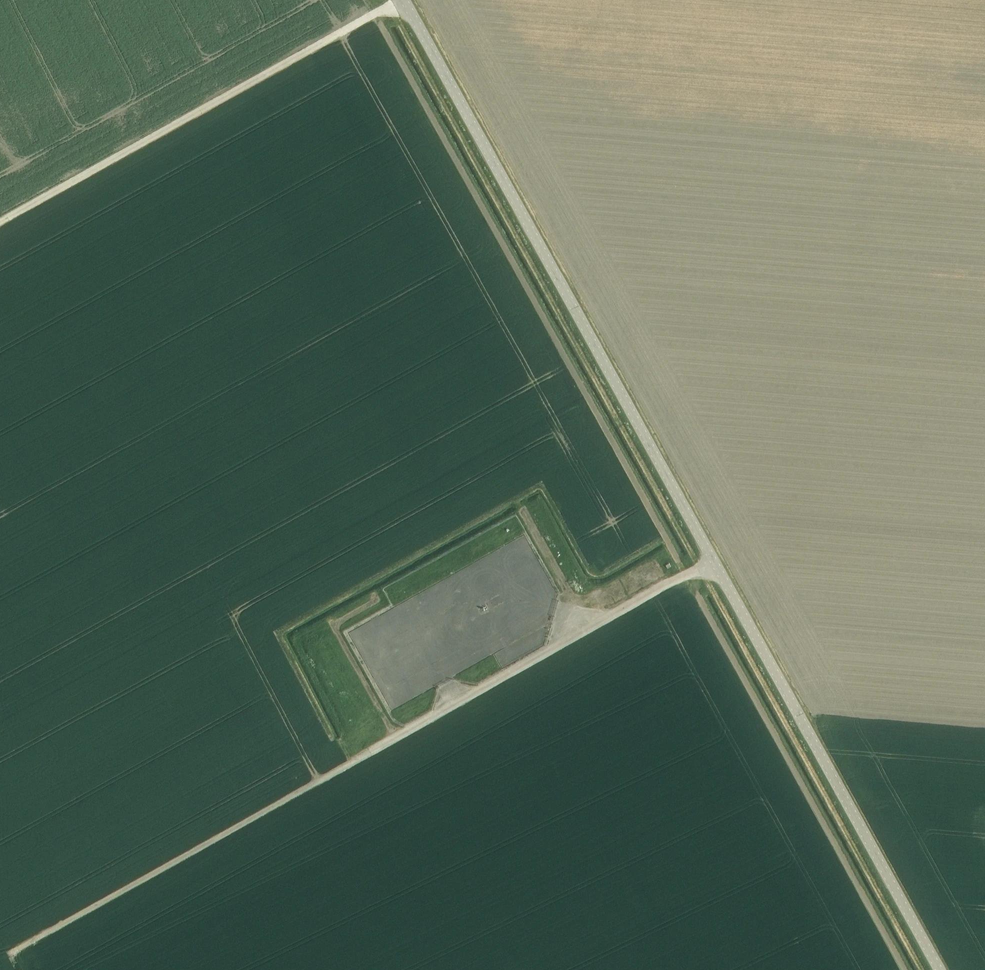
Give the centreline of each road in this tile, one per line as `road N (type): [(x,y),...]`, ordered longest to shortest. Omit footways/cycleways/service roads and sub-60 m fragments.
road 1 (tertiary): [(940,969),(404,0)]

